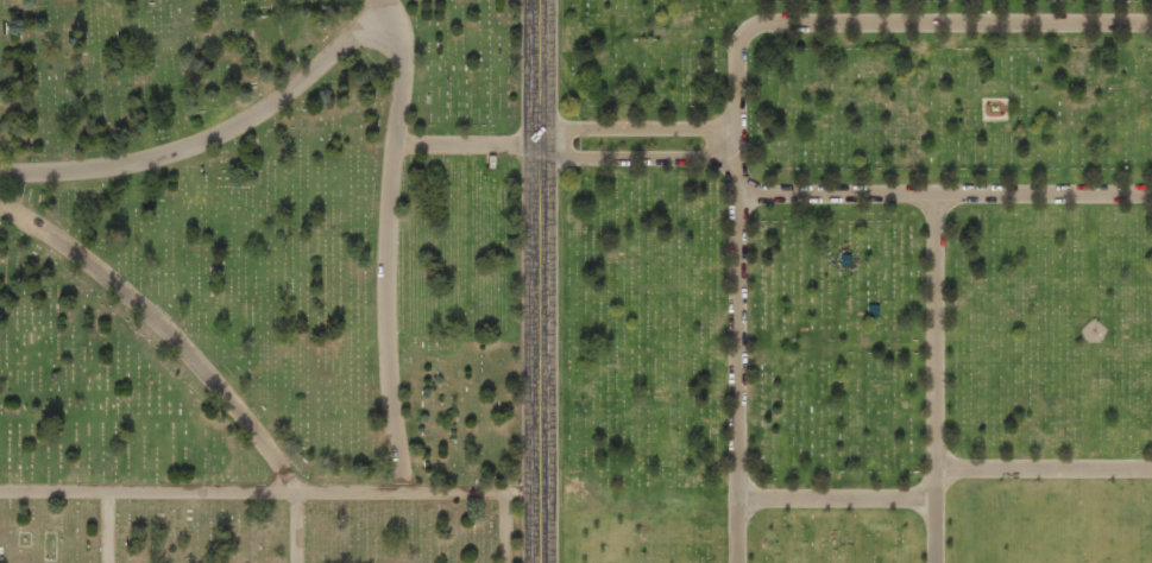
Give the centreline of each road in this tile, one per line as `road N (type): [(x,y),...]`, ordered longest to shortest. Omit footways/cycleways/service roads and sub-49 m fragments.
road 1 (tertiary): [(539,0),(538,562)]
road 2 (residential): [(734,126),(736,40),(750,25),(1151,21)]
road 3 (residential): [(736,562),(734,126)]
road 4 (residential): [(735,195),(1151,193)]
road 5 (residential): [(933,194),(934,562)]
road 6 (residential): [(934,466),(1151,466)]
road 7 (residential): [(736,499),(934,498)]
road 8 (residential): [(539,125),(734,126)]
road 9 (residential): [(539,158),(734,158)]

